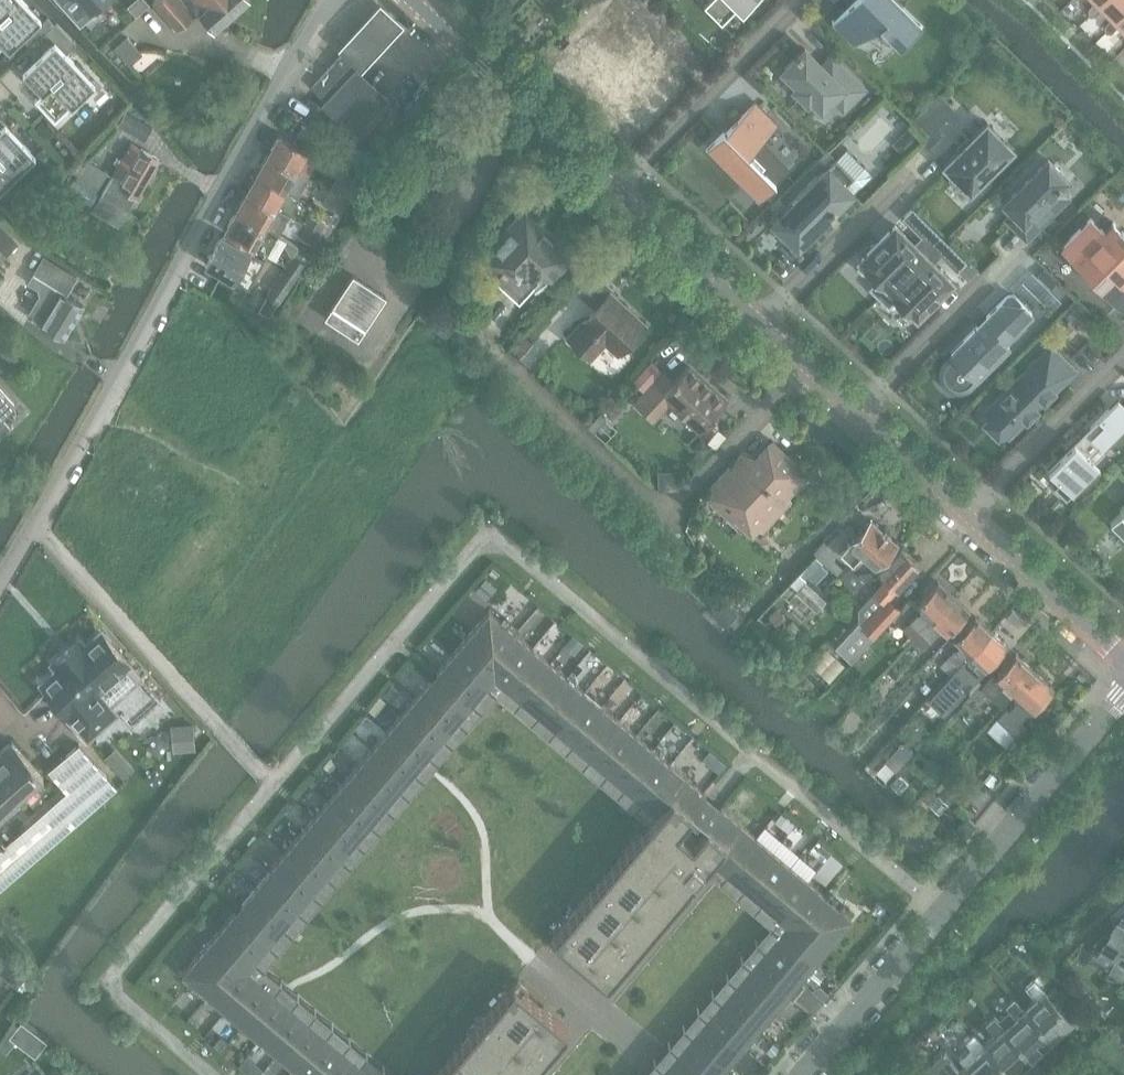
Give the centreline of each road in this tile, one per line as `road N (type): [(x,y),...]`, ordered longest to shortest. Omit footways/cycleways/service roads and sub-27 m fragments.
road 1 (tertiary): [(1123,659),(408,0)]
road 2 (residential): [(0,579),(327,0)]
road 3 (residential): [(804,1074),(1123,693)]

